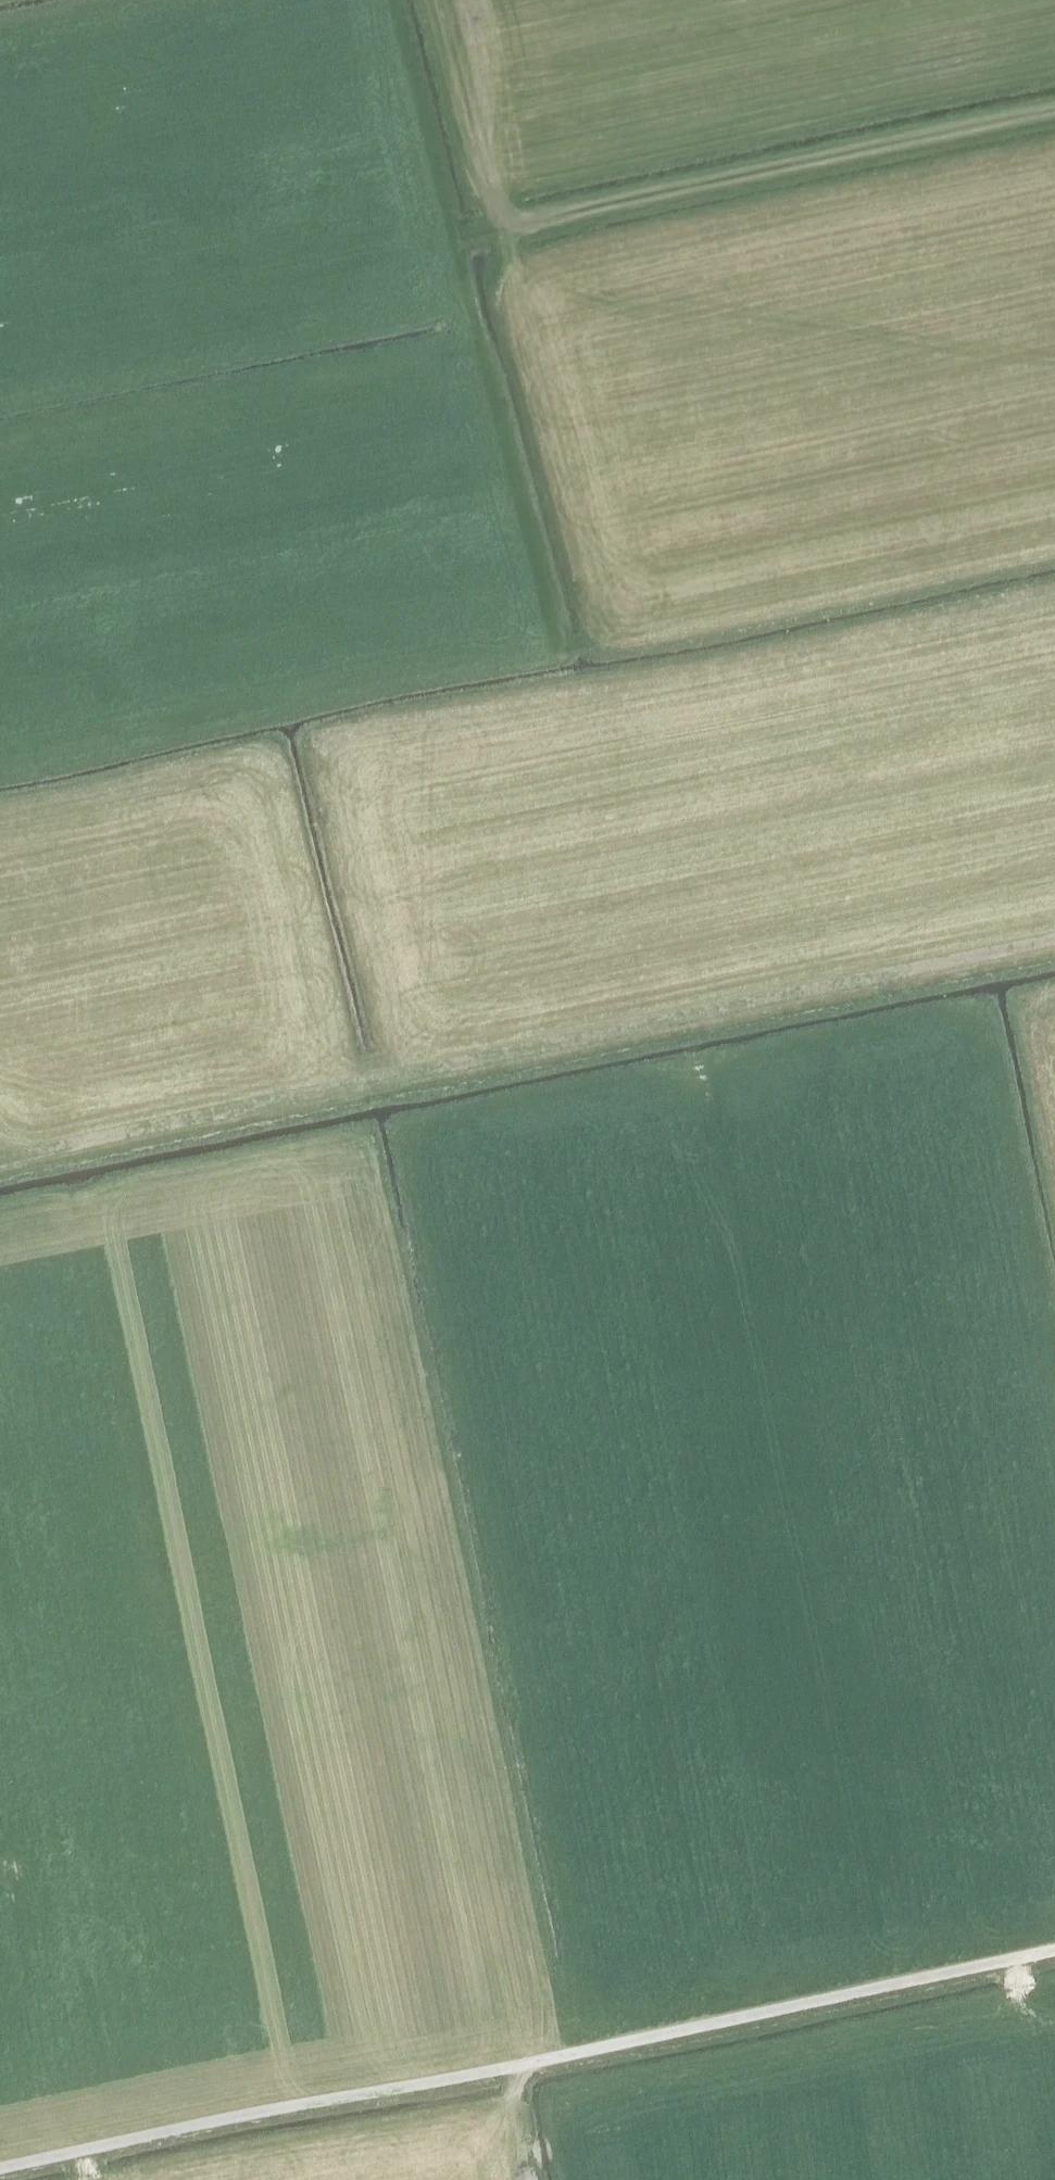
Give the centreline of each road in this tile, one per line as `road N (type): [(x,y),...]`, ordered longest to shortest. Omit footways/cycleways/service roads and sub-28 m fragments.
road 1 (track): [(461,239),(1054,111)]

